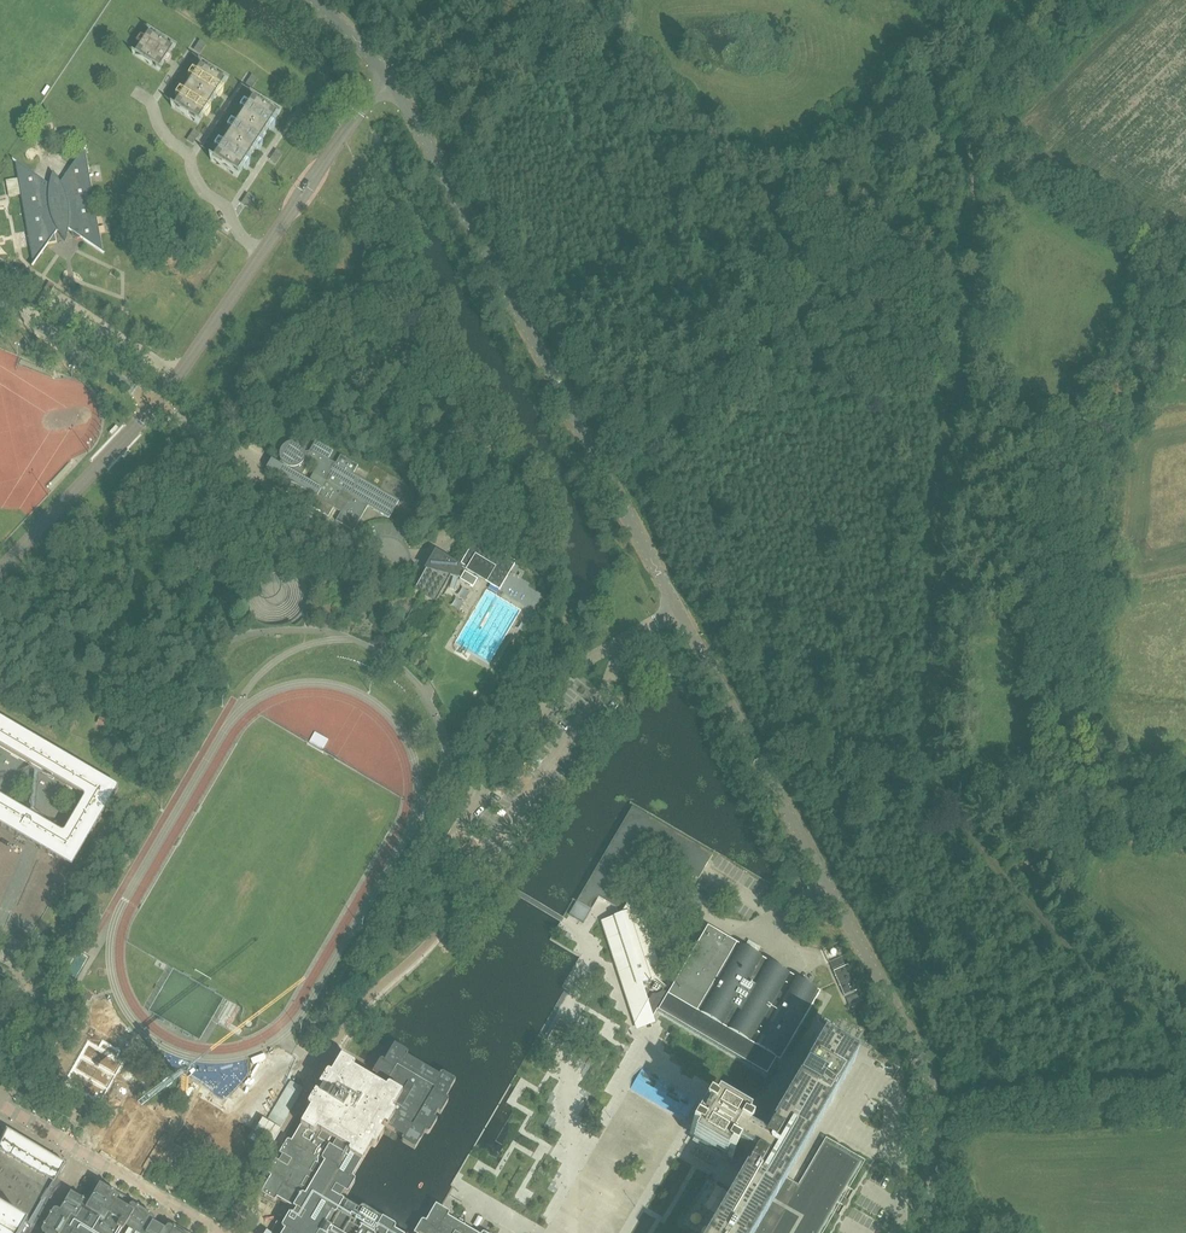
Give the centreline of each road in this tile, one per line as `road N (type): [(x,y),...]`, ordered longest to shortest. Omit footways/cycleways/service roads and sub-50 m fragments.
road 1 (tertiary): [(930,1232),(925,1077),(910,1043),(436,152),(386,73)]
road 2 (track): [(1048,0),(977,109),(971,144),(979,251),(944,413),(927,729),(935,784),(1071,947),(1185,1047)]
road 3 (track): [(545,560),(548,510),(472,412),(343,137),(318,104),(159,0)]
road 4 (unclassified): [(156,404),(386,73)]
road 5 (unclassified): [(0,565),(156,404)]
road 6 (residential): [(156,404),(0,302)]
road 7 (track): [(1038,0),(899,0)]

